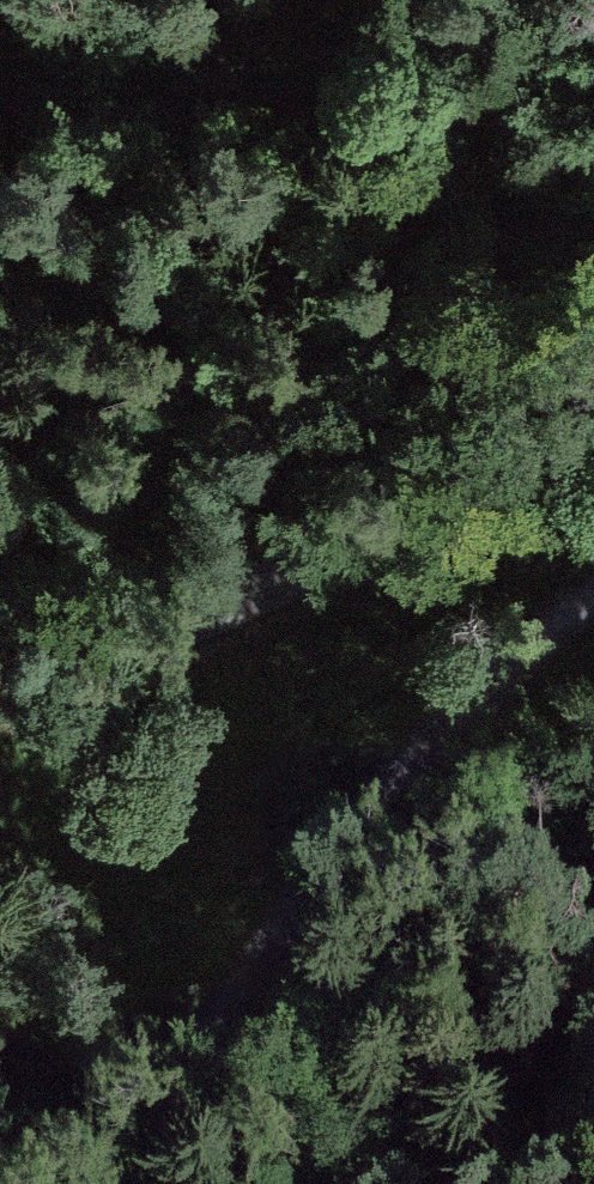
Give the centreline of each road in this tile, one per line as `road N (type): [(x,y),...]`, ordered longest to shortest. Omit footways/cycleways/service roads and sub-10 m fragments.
road 1 (track): [(40,1183),(278,911),(593,585)]
road 2 (unclassified): [(0,685),(46,676),(332,557),(593,418)]
road 3 (track): [(593,226),(542,230),(405,193),(250,128),(0,50)]

